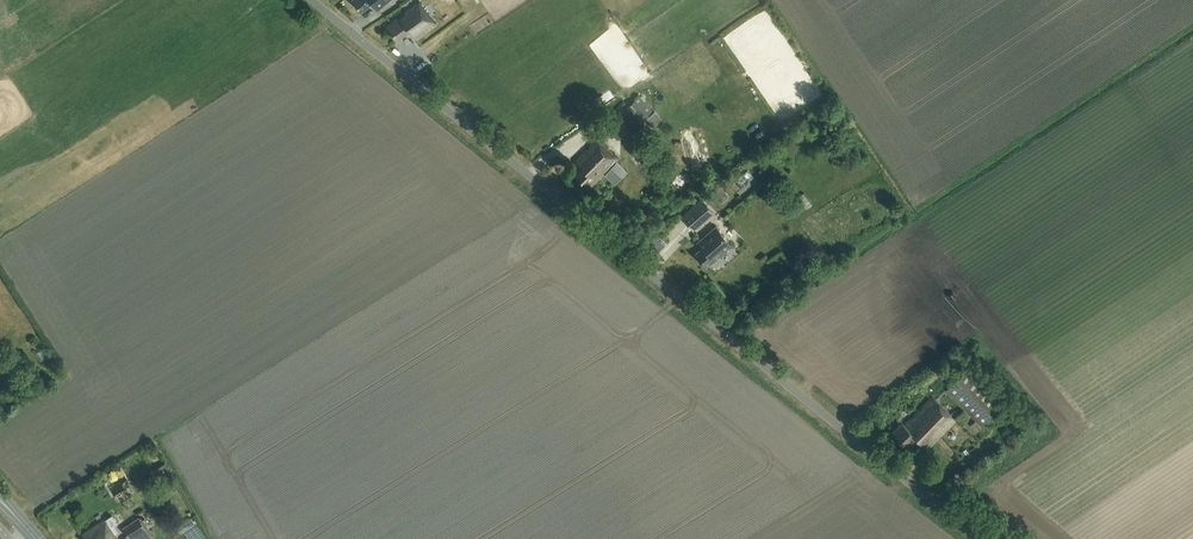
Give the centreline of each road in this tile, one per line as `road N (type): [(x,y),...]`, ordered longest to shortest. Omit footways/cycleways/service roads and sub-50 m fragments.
road 1 (unclassified): [(983,538),(313,0)]

